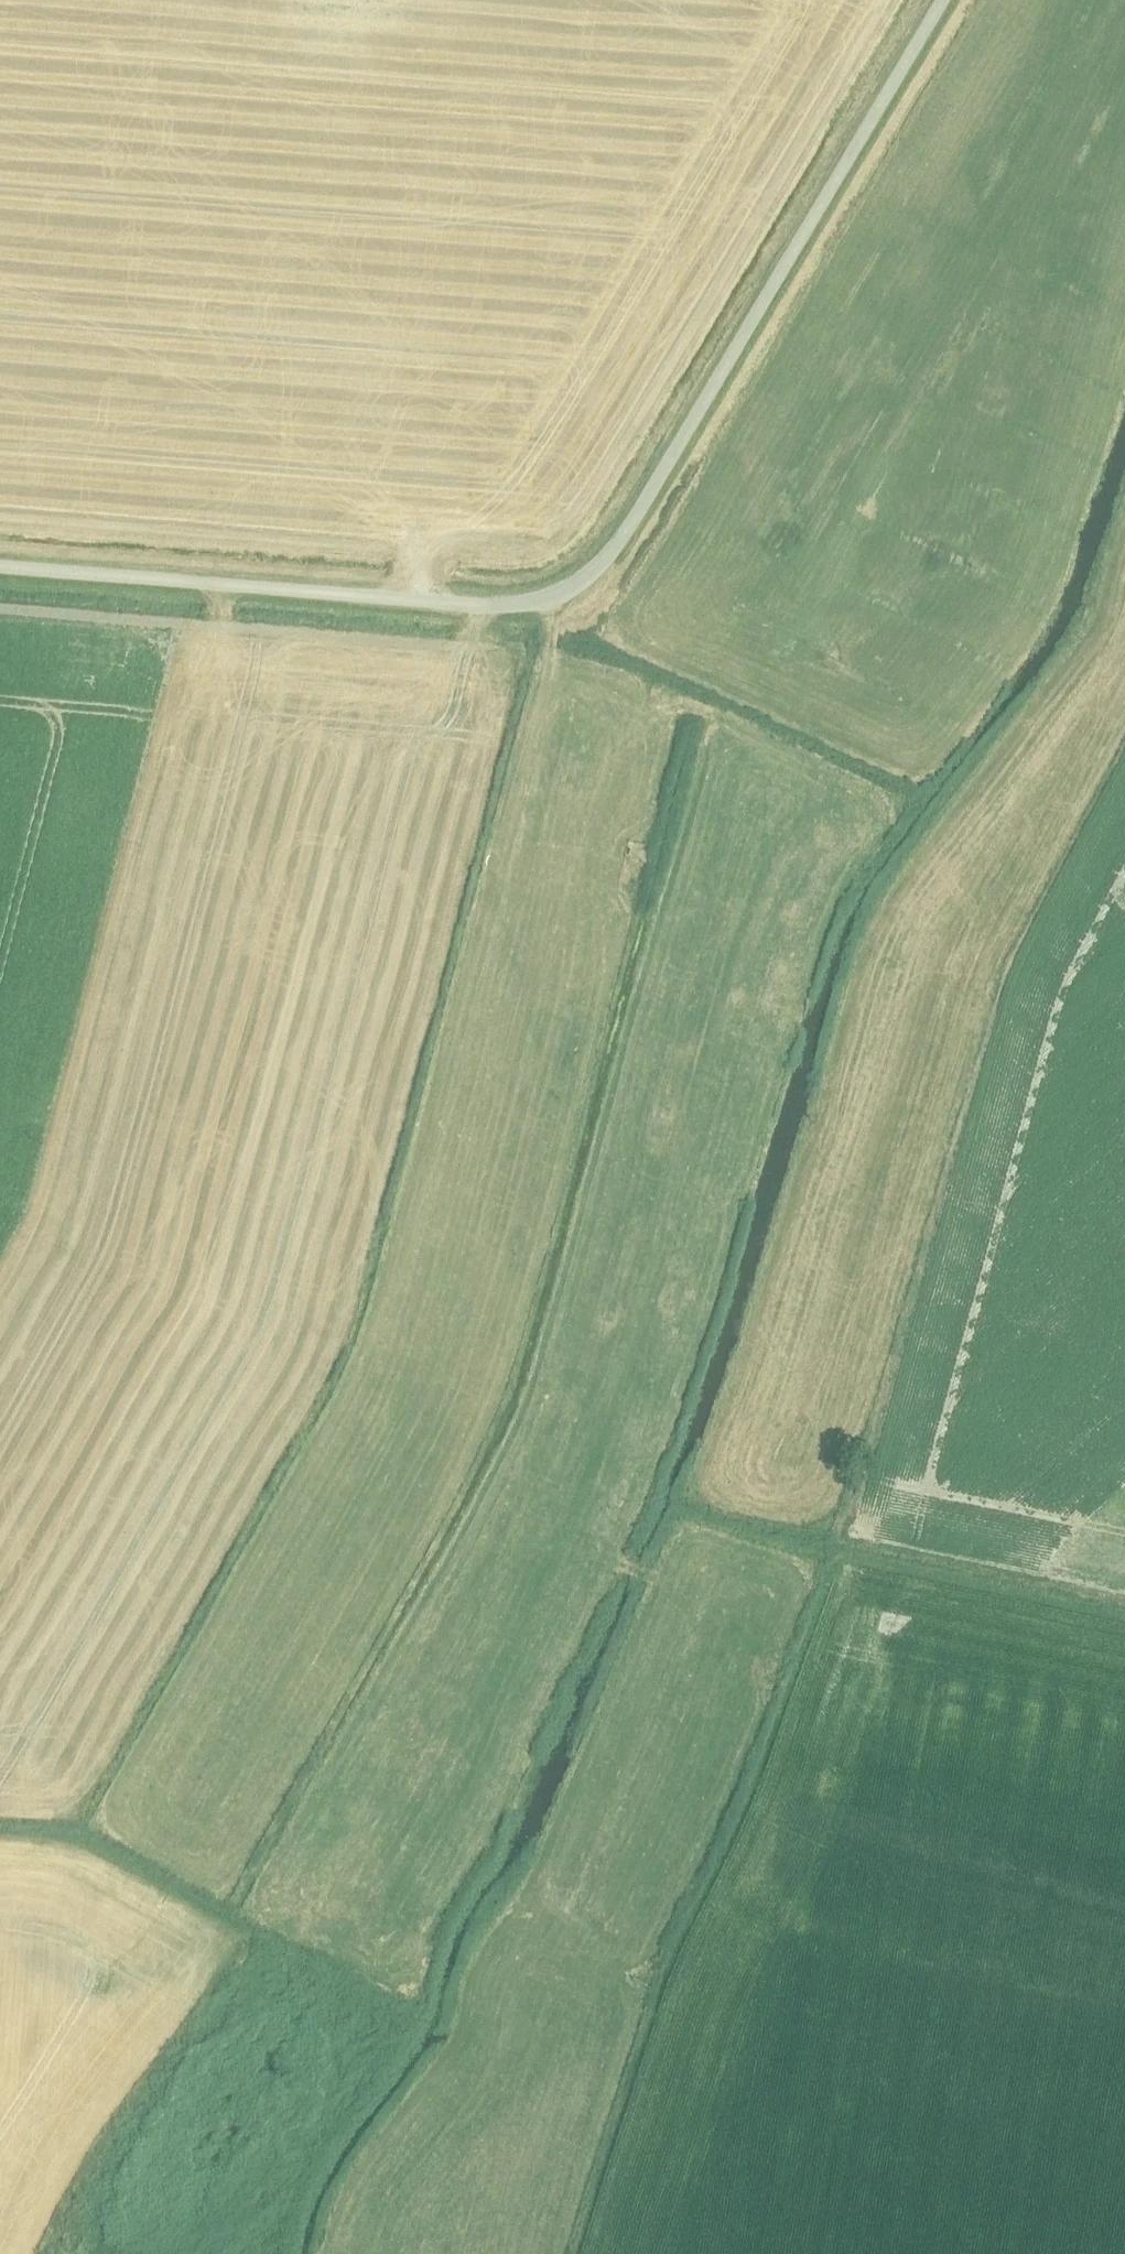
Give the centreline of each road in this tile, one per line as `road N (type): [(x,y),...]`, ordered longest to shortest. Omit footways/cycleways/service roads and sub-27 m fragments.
road 1 (unclassified): [(0,567),(493,605),(562,594),(604,562),(641,511),(942,0)]

